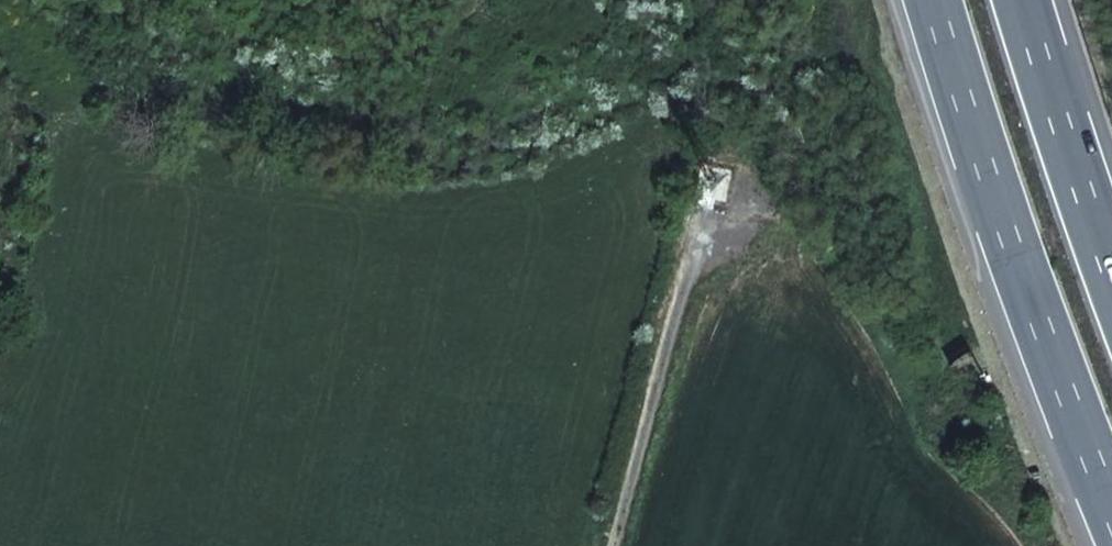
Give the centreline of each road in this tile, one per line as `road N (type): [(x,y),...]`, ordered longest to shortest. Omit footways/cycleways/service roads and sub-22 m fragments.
road 1 (motorway): [(937,0),(1000,209),(1111,497)]
road 2 (motorway): [(1111,260),(1024,0)]

